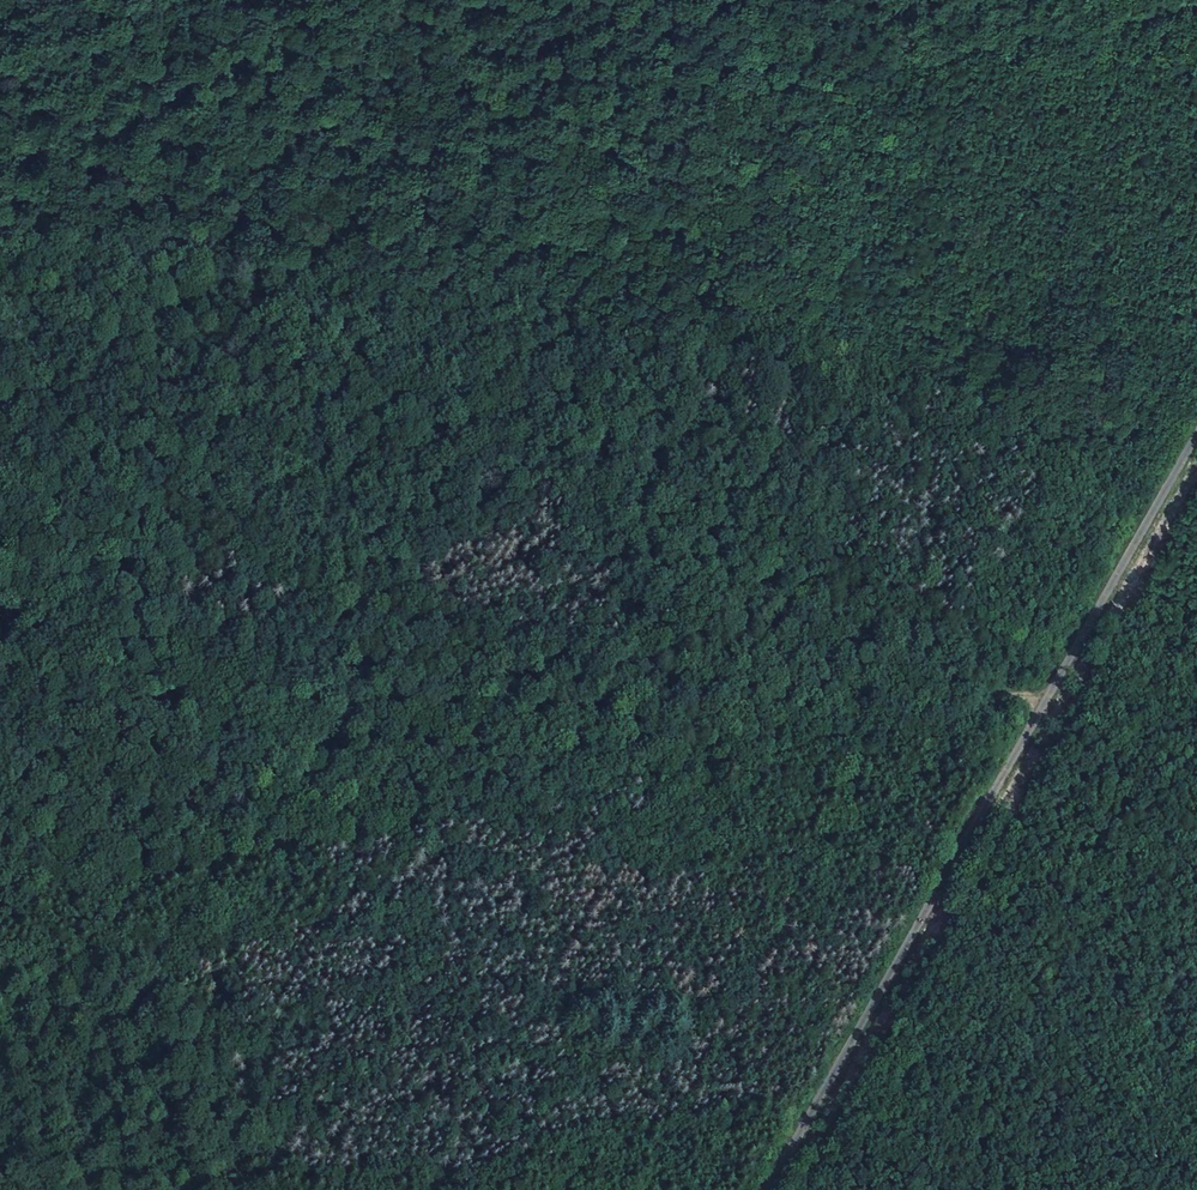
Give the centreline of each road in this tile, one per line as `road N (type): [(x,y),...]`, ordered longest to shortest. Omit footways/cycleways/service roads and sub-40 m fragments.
road 1 (track): [(768,1189),(1043,710)]
road 2 (track): [(1043,710),(1196,440)]

